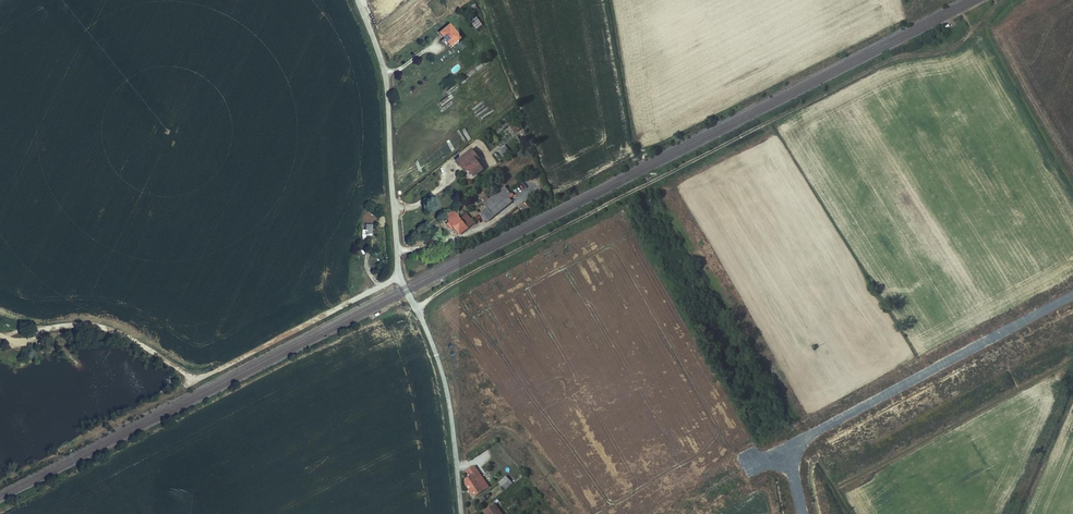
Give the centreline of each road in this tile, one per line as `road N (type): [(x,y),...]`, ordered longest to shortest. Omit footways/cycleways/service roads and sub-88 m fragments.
road 1 (track): [(416,309),(462,278),(878,65),(946,50),(975,27)]
road 2 (unclassified): [(462,513),(443,377),(399,270),(385,72),(357,0)]
road 3 (track): [(0,333),(101,327),(198,376),(400,277)]
road 4 (track): [(1072,199),(975,27)]
road 5 (track): [(1013,513),(1072,370)]

